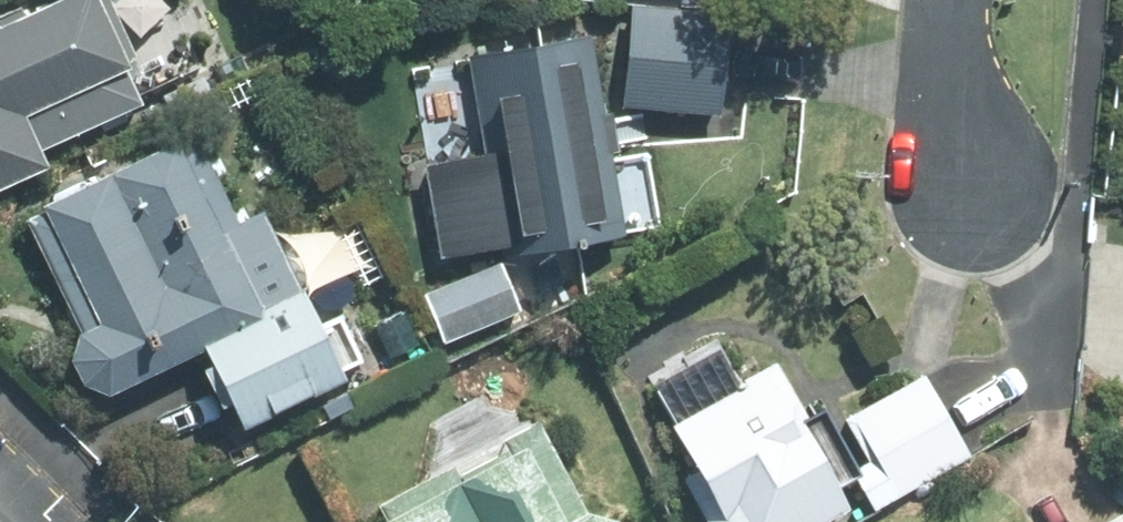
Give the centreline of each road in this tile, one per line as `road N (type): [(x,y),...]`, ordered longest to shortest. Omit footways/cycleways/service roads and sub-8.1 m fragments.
road 1 (residential): [(951,0),(952,77),(972,187)]

